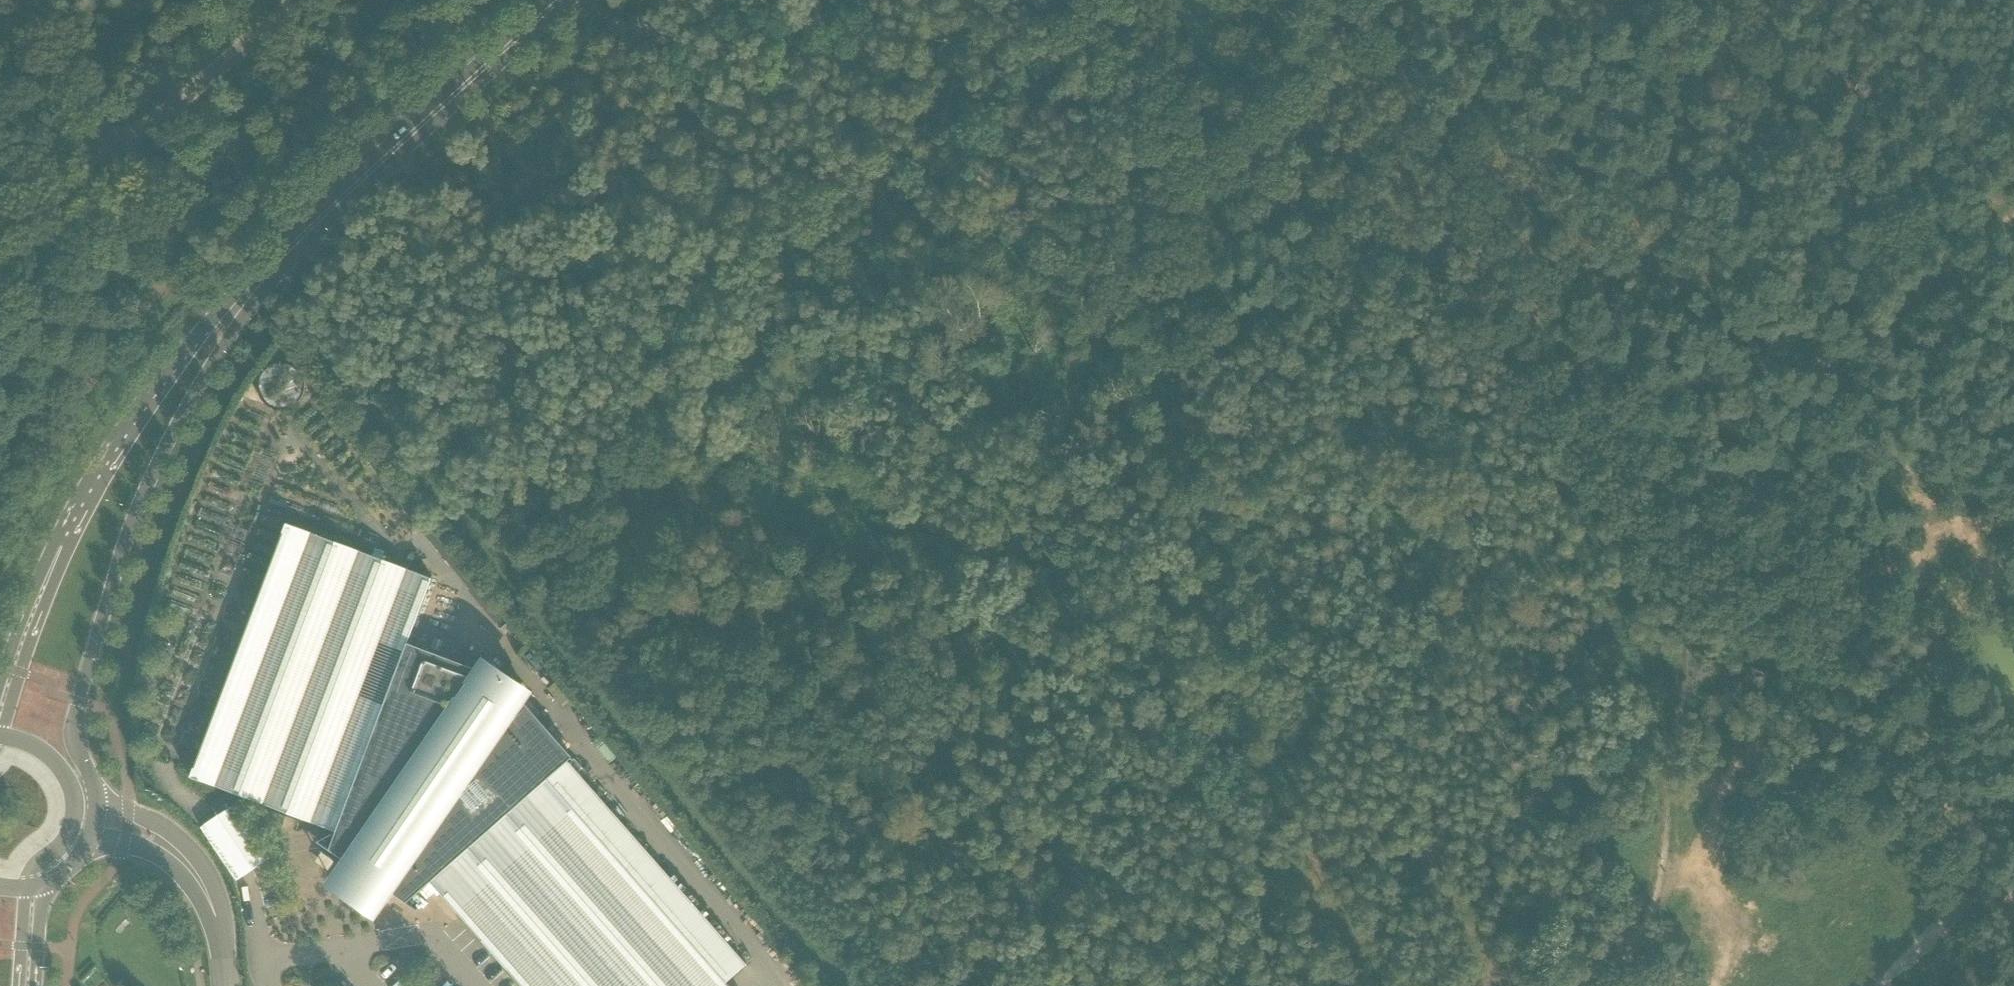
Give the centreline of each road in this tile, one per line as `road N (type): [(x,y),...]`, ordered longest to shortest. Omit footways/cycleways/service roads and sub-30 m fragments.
road 1 (track): [(1581,985),(1645,900),(1656,867),(1692,603),(1748,479),(1851,334),(1974,240),(2013,218)]
road 2 (secondary): [(96,799),(74,731),(138,509),(270,269)]
road 3 (secondary): [(270,269),(387,152),(560,0)]
road 4 (secondary): [(270,269),(175,362),(68,530)]
road 5 (unclassified): [(112,155),(292,0)]
road 6 (secondary): [(68,530),(0,731)]
road 7 (unclassified): [(0,18),(112,155)]
road 8 (secondary): [(68,530),(52,546),(0,678)]
road 9 (unclassified): [(0,222),(112,155)]

